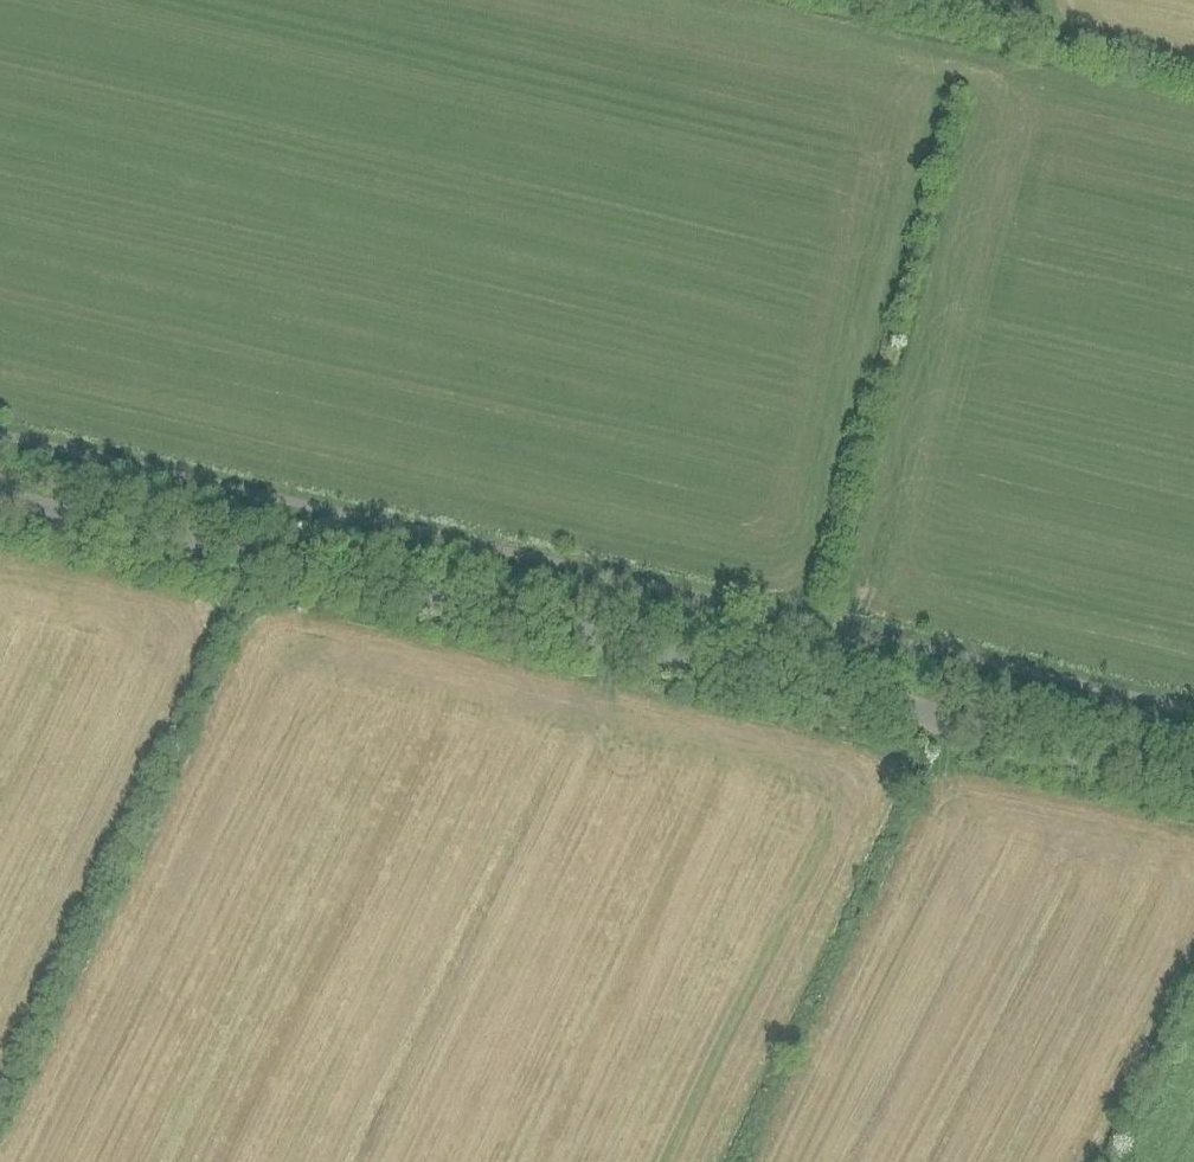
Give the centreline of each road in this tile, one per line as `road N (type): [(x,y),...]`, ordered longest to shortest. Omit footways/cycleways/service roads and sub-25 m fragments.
road 1 (tertiary): [(1193,776),(0,499)]

